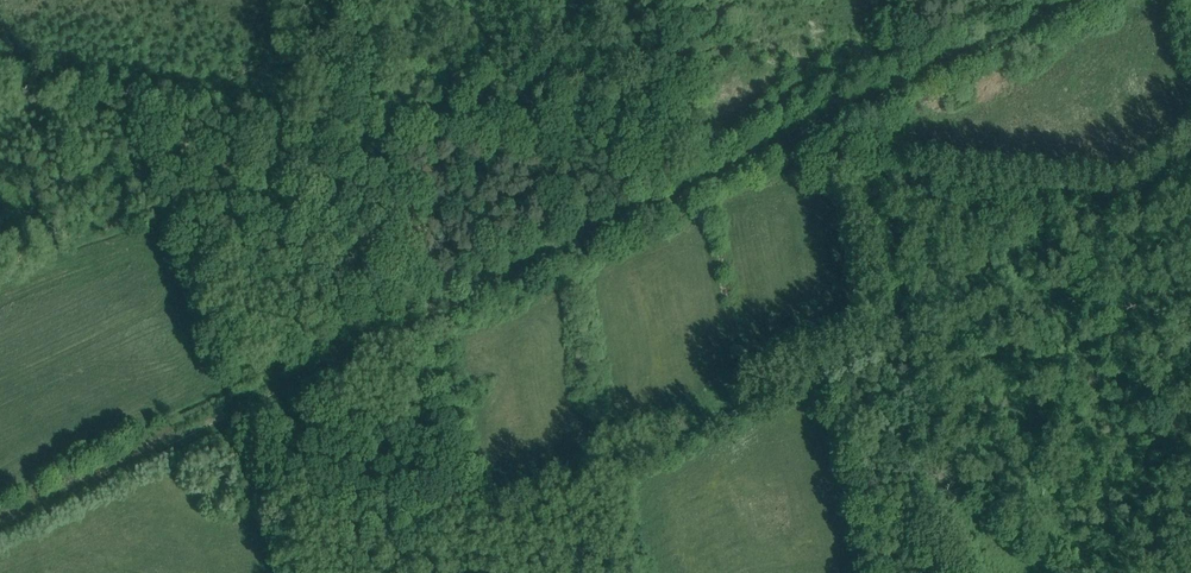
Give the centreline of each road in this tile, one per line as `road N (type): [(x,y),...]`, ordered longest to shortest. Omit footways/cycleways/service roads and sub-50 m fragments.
road 1 (track): [(1090,0),(0,527)]
road 2 (track): [(0,80),(687,151),(1010,0)]
road 3 (track): [(1190,149),(1132,197),(1110,200),(867,177),(860,196),(887,329),(423,572)]

